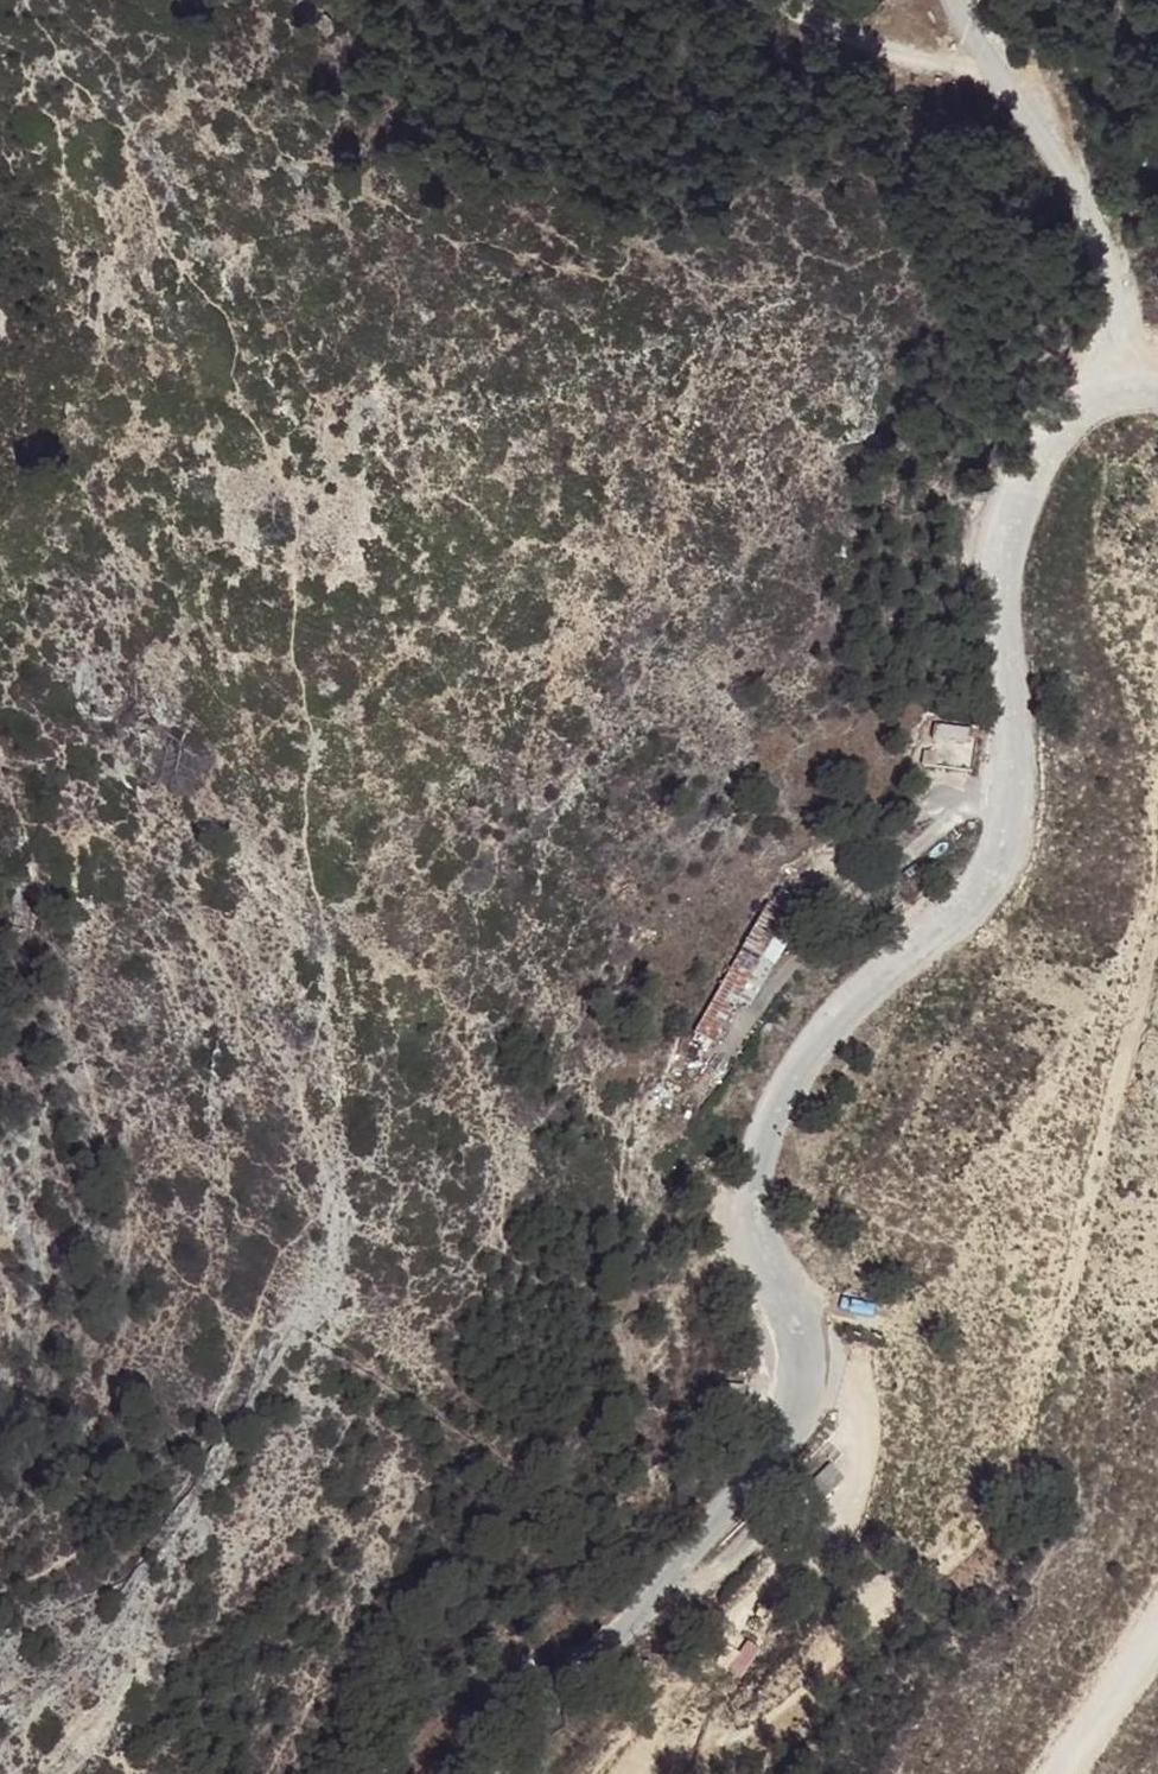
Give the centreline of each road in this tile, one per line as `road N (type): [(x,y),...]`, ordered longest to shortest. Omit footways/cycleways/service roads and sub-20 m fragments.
road 1 (unclassified): [(498,1773),(772,1468),(803,1418),(811,1380),(805,1341),(761,1232),(753,1190),(759,1146),(826,1039),(979,895),(1004,851),(1020,790),(1021,711),(1003,588),(1018,515),(1036,469),(1064,430),(1135,394),(1111,244),(1035,126),(981,0)]
road 2 (track): [(706,0),(838,61),(1021,90)]

